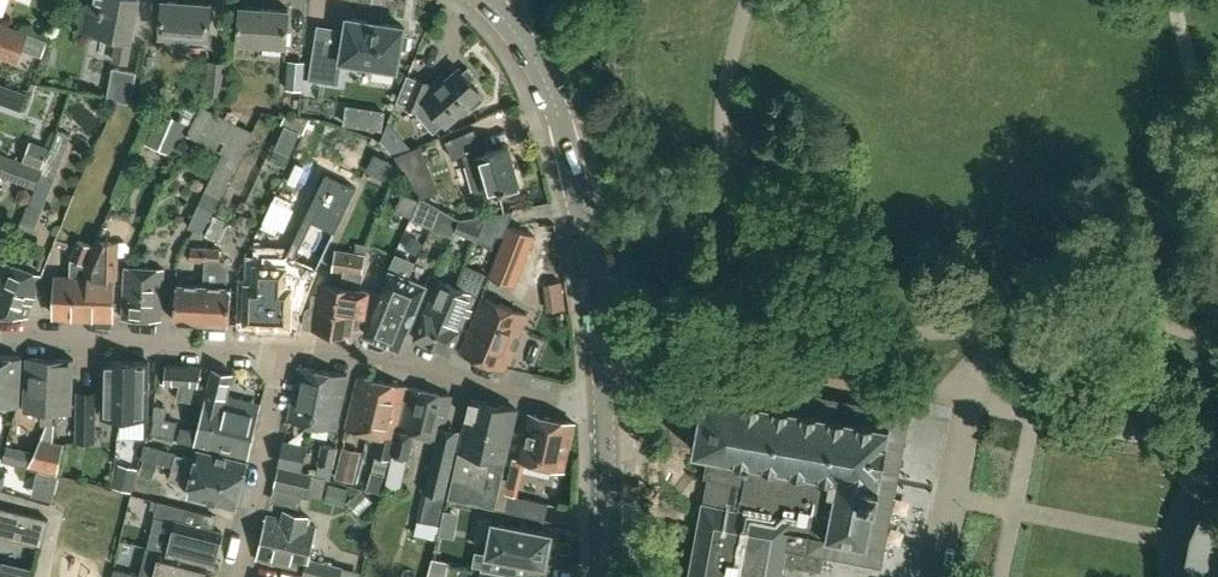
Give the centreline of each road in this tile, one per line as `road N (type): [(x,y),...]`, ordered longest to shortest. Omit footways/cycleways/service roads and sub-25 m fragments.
road 1 (secondary): [(487,0),(523,40),(563,120),(605,404)]
road 2 (residential): [(605,404),(289,347)]
road 3 (residential): [(289,347),(247,341),(227,351),(0,331)]
road 4 (residential): [(289,347),(239,576)]
road 5 (secondary): [(605,404),(604,576)]

